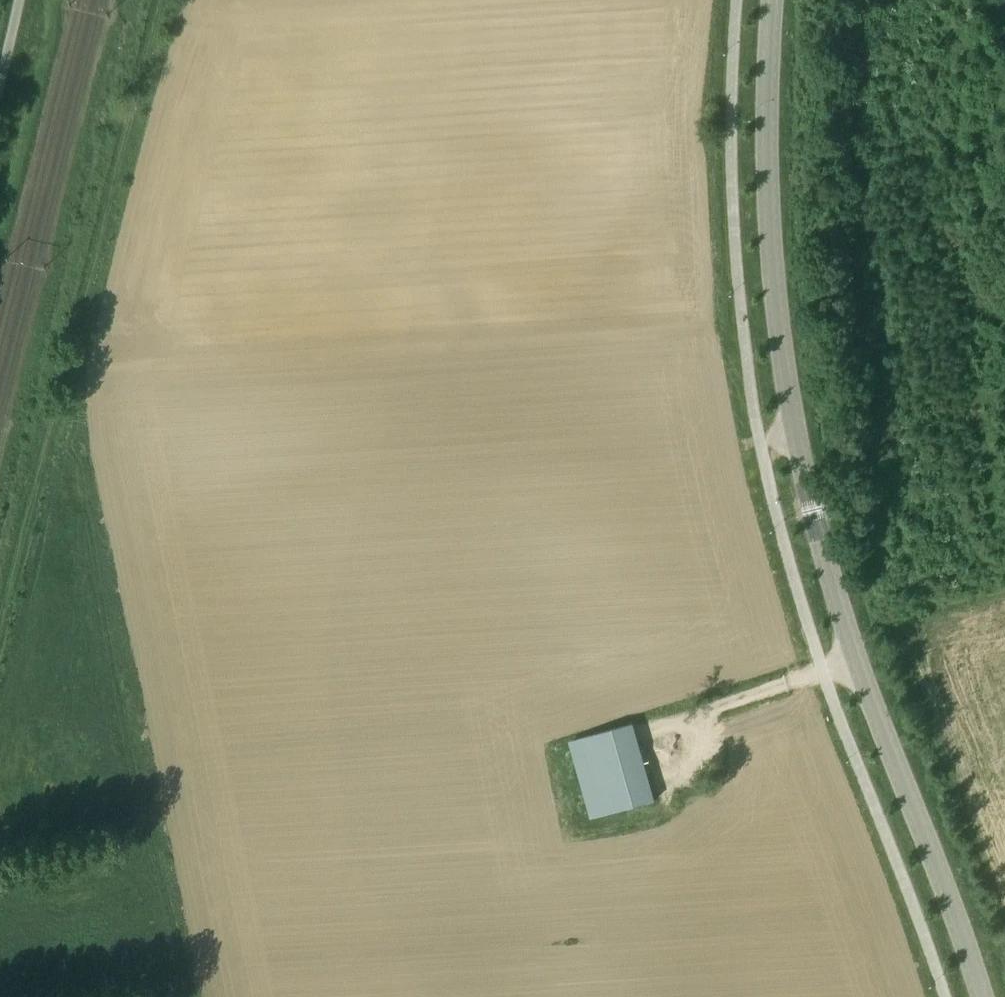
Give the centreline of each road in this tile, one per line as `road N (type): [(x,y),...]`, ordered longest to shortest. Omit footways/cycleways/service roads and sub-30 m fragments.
road 1 (tertiary): [(977,996),(866,685),(794,443),(766,244),(769,0)]
road 2 (track): [(0,630),(160,0)]

